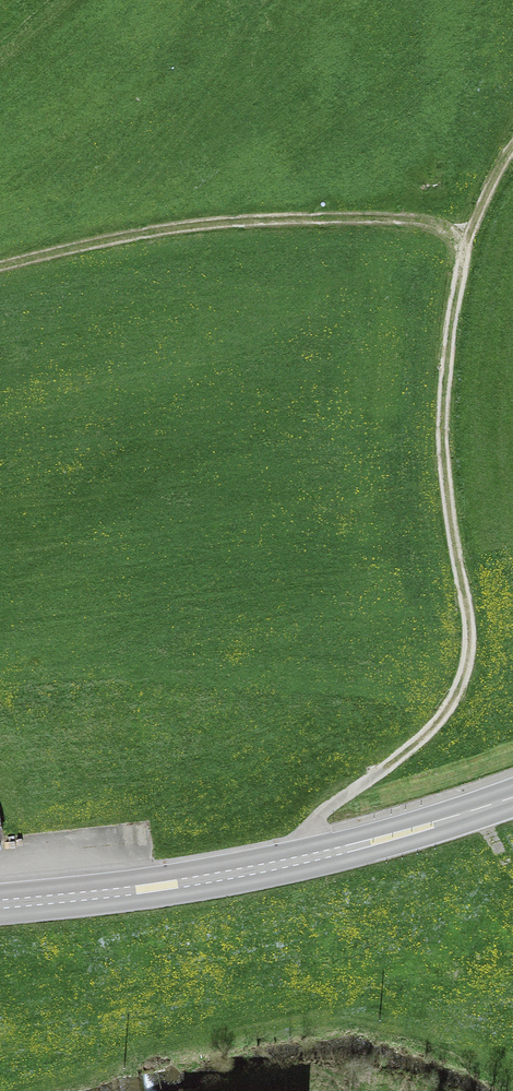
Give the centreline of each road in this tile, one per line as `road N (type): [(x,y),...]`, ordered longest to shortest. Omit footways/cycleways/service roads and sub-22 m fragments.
road 1 (track): [(512,148),(466,255),(444,383),(445,468),(470,623),(463,676),(421,738),(319,816),(307,858)]
road 2 (primary): [(0,904),(233,874),(399,836),(512,798)]
road 3 (track): [(0,266),(245,219),(425,222),(456,239),(466,255)]

